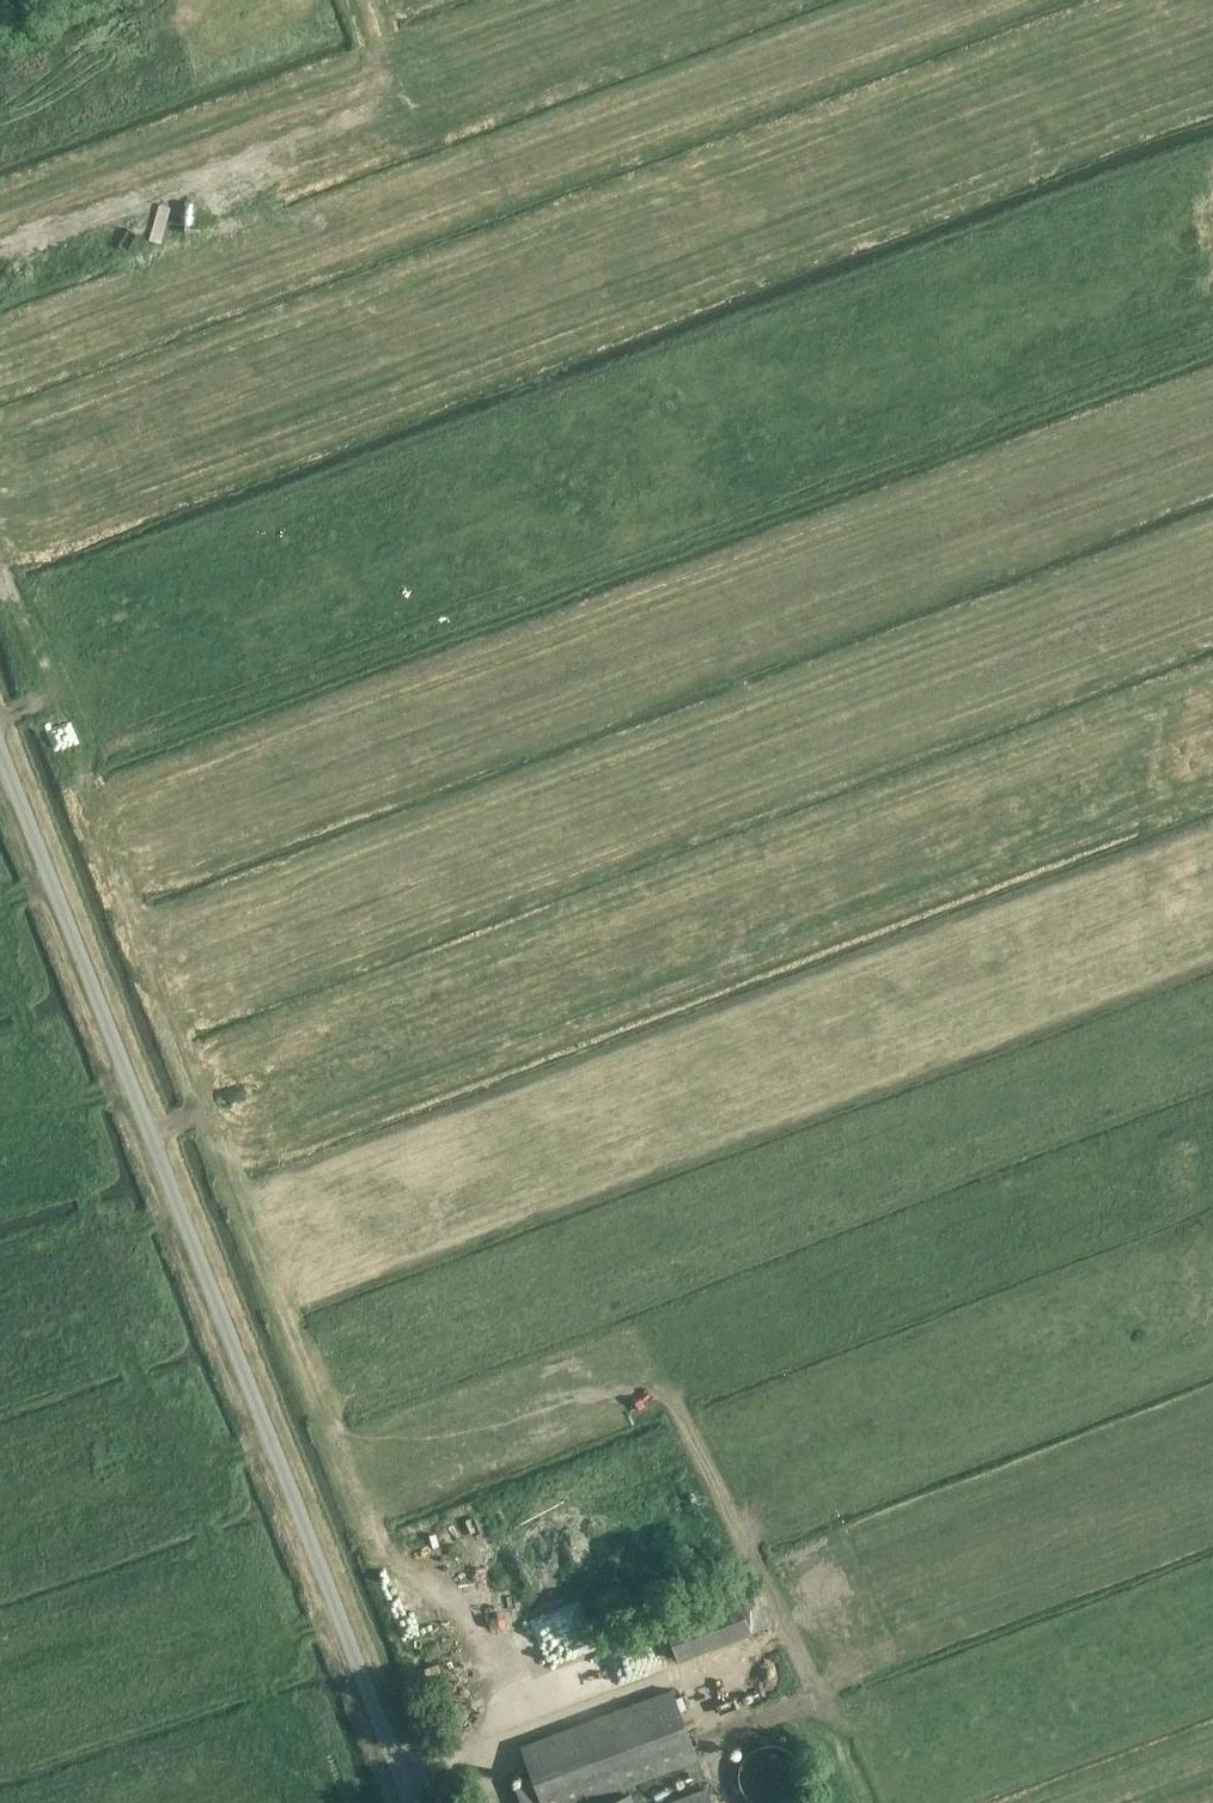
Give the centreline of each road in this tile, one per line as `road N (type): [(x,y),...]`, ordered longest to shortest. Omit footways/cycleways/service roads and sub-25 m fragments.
road 1 (unclassified): [(412,1802),(0,752)]

